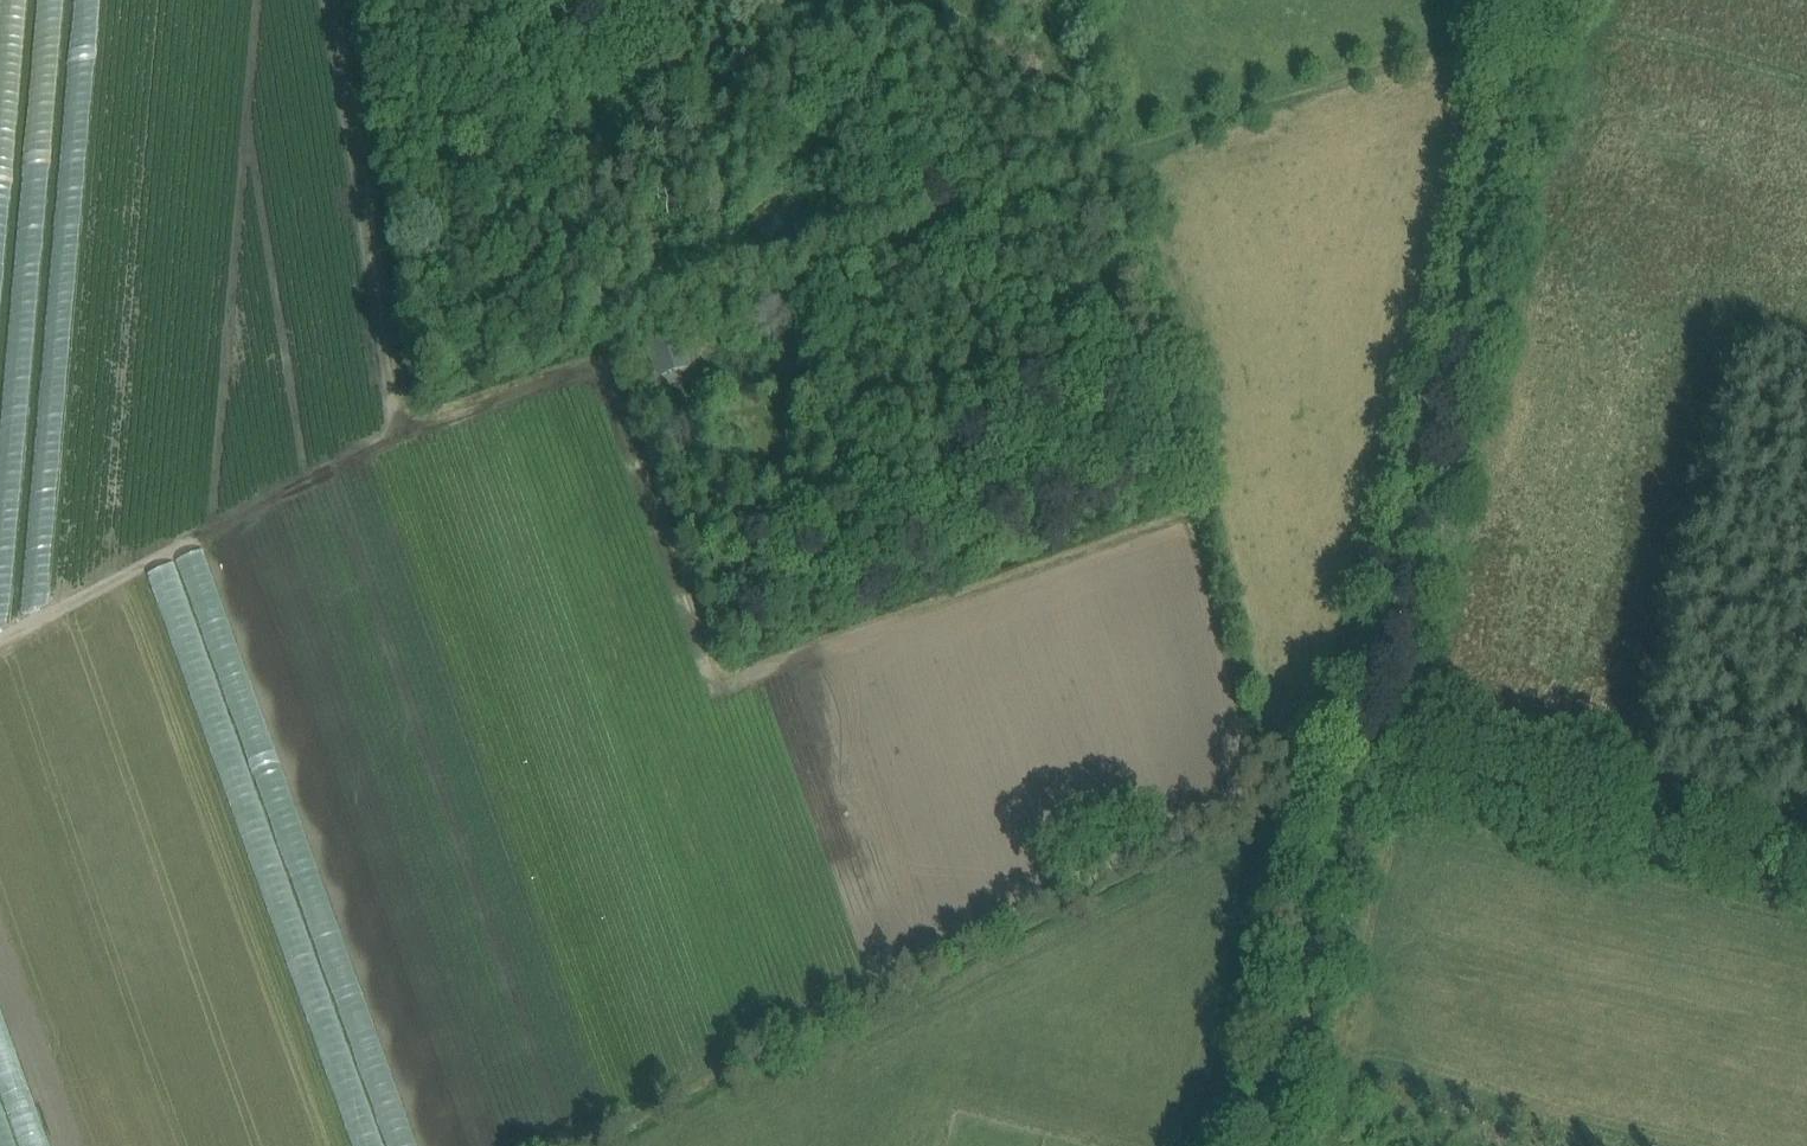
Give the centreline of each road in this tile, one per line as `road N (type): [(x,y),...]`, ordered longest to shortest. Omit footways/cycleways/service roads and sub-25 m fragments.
road 1 (unclassified): [(1250,1145),(1524,0)]
road 2 (track): [(1806,880),(1339,772)]

